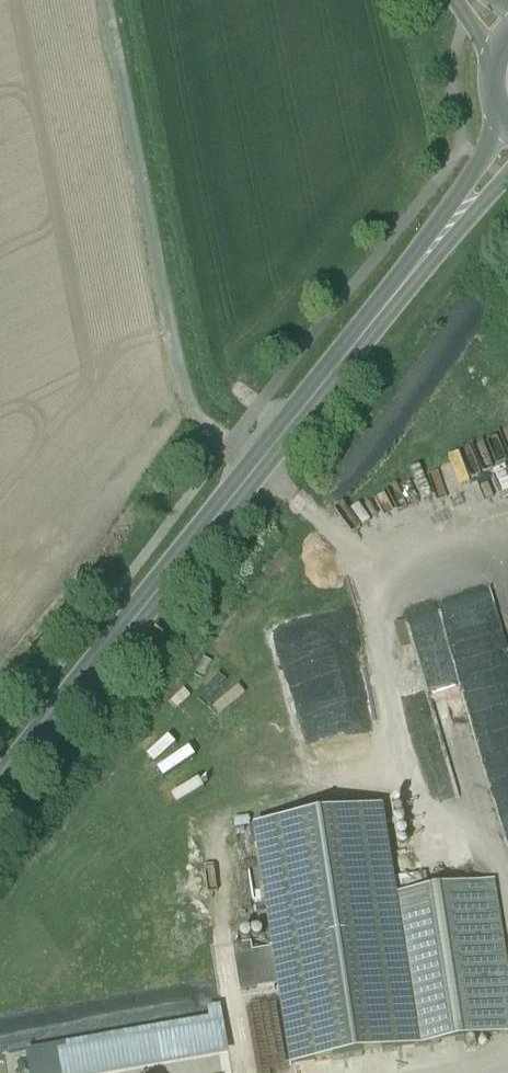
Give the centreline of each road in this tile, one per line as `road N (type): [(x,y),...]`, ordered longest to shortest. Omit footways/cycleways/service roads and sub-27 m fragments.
road 1 (primary): [(0,789),(418,266)]
road 2 (track): [(101,0),(179,399),(226,448)]
road 3 (primary): [(498,130),(418,266)]
road 4 (primary): [(418,266),(507,179)]

